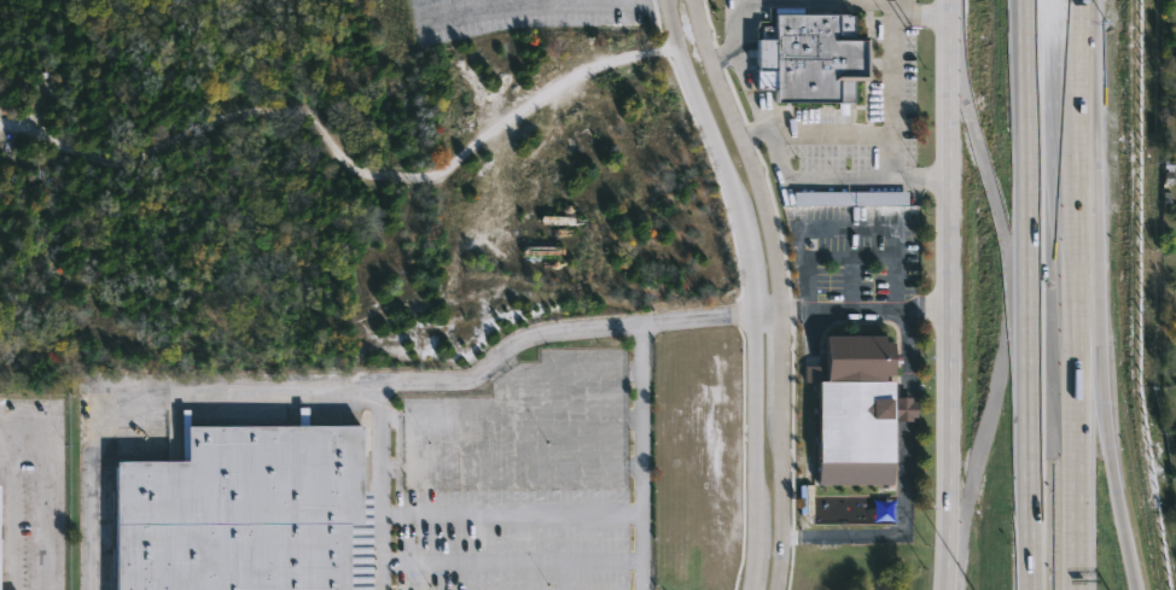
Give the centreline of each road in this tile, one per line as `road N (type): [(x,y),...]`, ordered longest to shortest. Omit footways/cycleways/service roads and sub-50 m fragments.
road 1 (tertiary): [(665,0),(755,293),(746,589)]
road 2 (tertiary): [(777,589),(780,298),(773,239),(695,0)]
road 3 (secondary): [(954,0),(948,589)]
road 4 (motorway): [(1074,589),(1072,0)]
road 5 (motorway): [(1030,0),(1031,589)]
road 6 (motorway): [(1136,589),(1106,431),(1100,273)]
road 7 (motorway): [(1100,273),(1073,109)]

